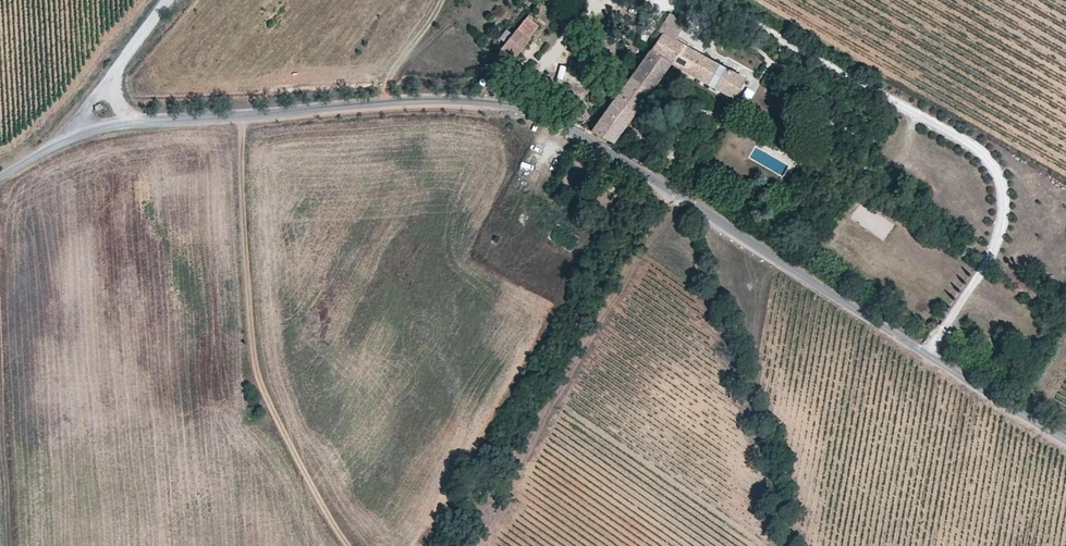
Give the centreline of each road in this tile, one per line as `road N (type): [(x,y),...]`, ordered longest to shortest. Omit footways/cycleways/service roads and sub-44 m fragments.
road 1 (unclassified): [(1065,432),(528,107),(451,98),(138,124),(63,139),(0,174)]
road 2 (track): [(459,545),(674,192)]
road 3 (track): [(164,0),(63,139)]
road 4 (track): [(9,545),(0,406)]

